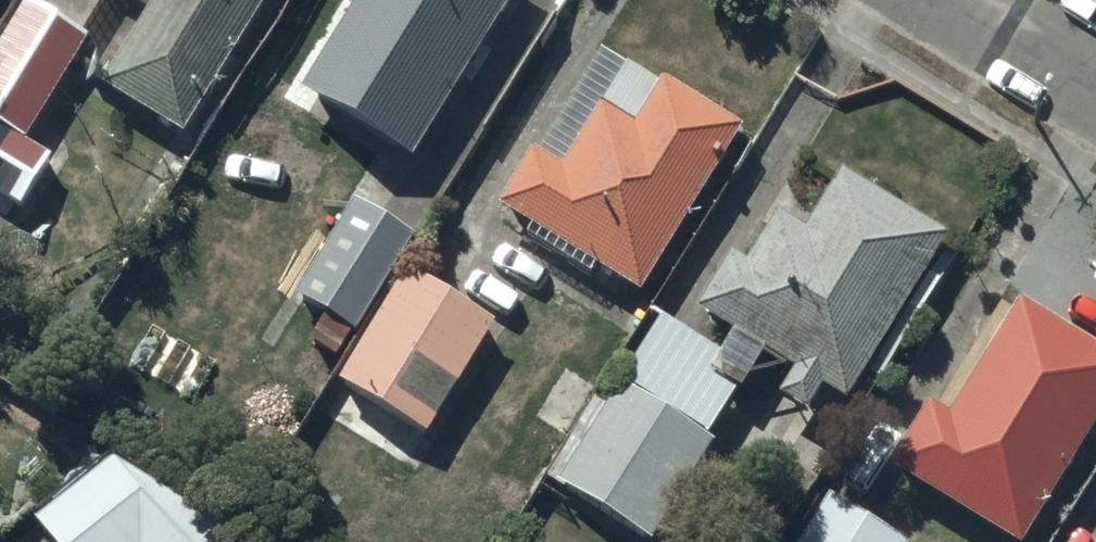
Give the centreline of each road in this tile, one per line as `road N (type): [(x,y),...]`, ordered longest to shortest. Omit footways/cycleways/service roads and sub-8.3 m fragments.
road 1 (residential): [(979,0),(1095,72)]

